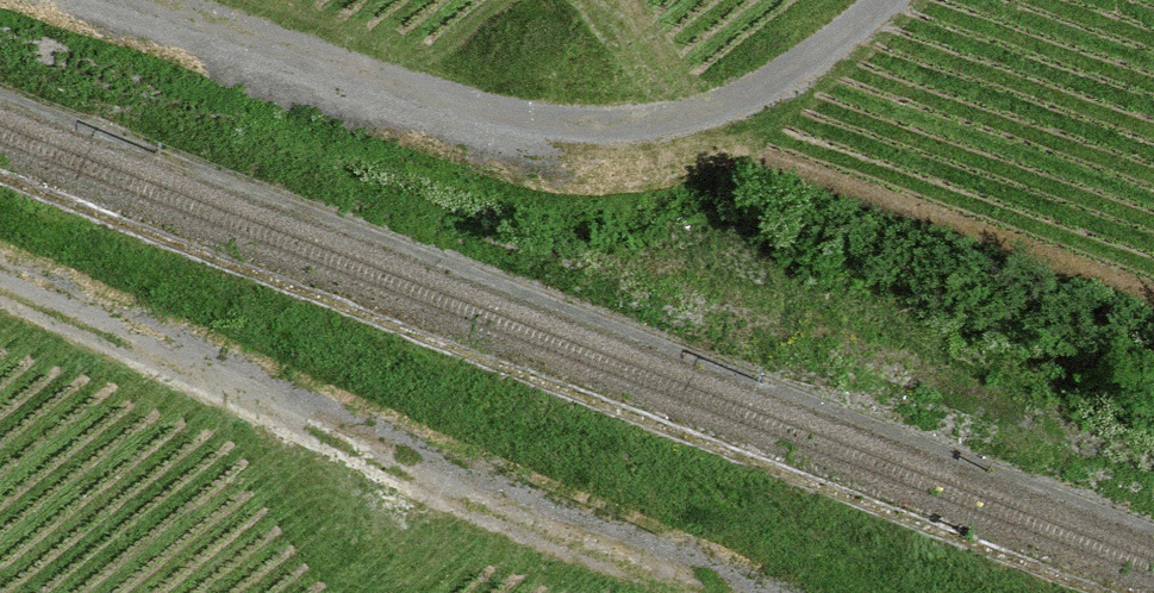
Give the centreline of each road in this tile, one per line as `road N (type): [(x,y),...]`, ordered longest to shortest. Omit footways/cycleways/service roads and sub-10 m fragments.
road 1 (track): [(884,0),(776,81),(700,118),(557,130),(398,95),(114,0)]
road 2 (track): [(0,287),(733,592)]

